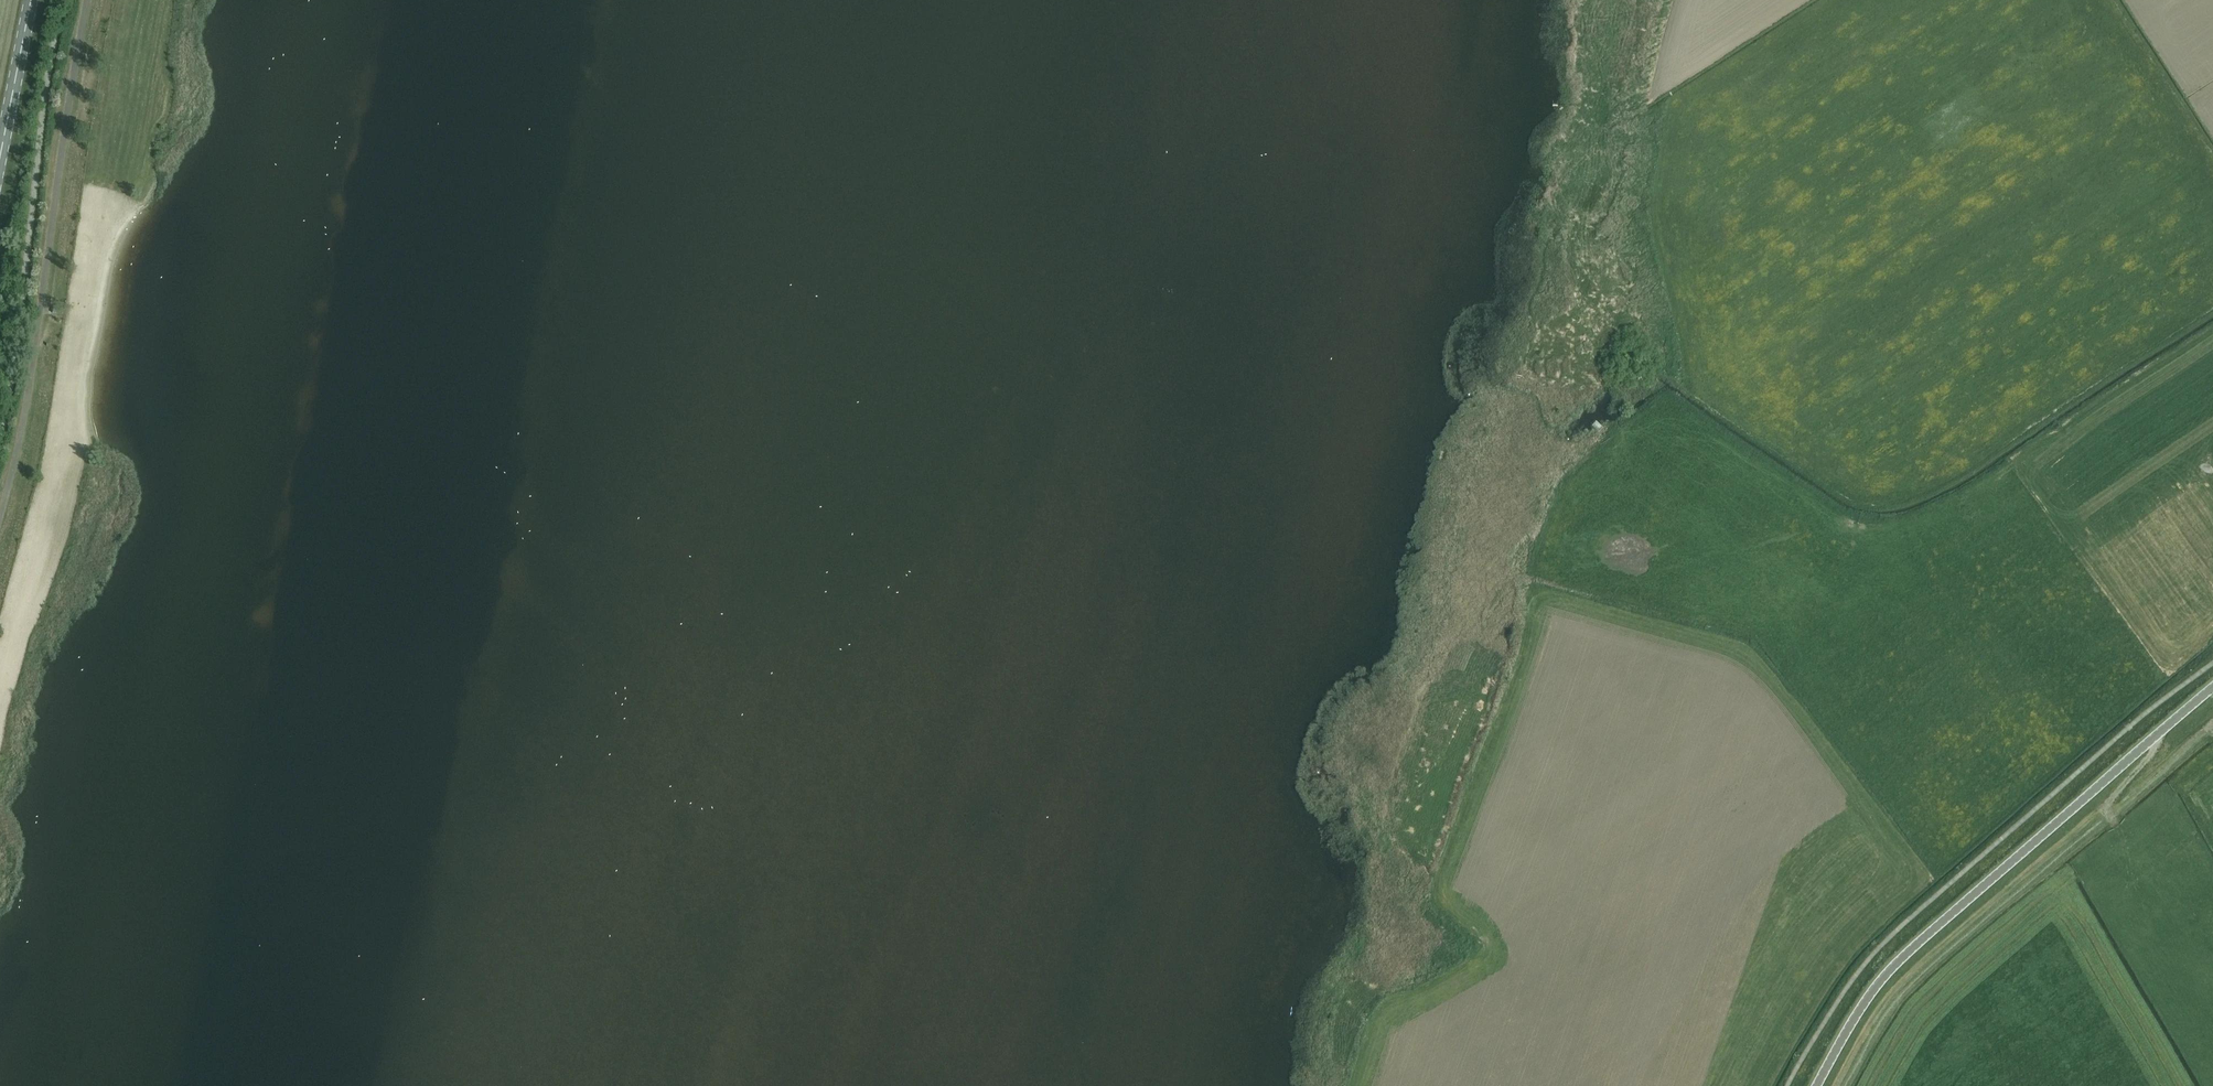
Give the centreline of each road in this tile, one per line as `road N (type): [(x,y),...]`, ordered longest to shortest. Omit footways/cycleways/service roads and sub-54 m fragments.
road 1 (unclassified): [(1818,1085),(1897,964),(2212,688)]
road 2 (primary): [(0,156),(31,0)]

